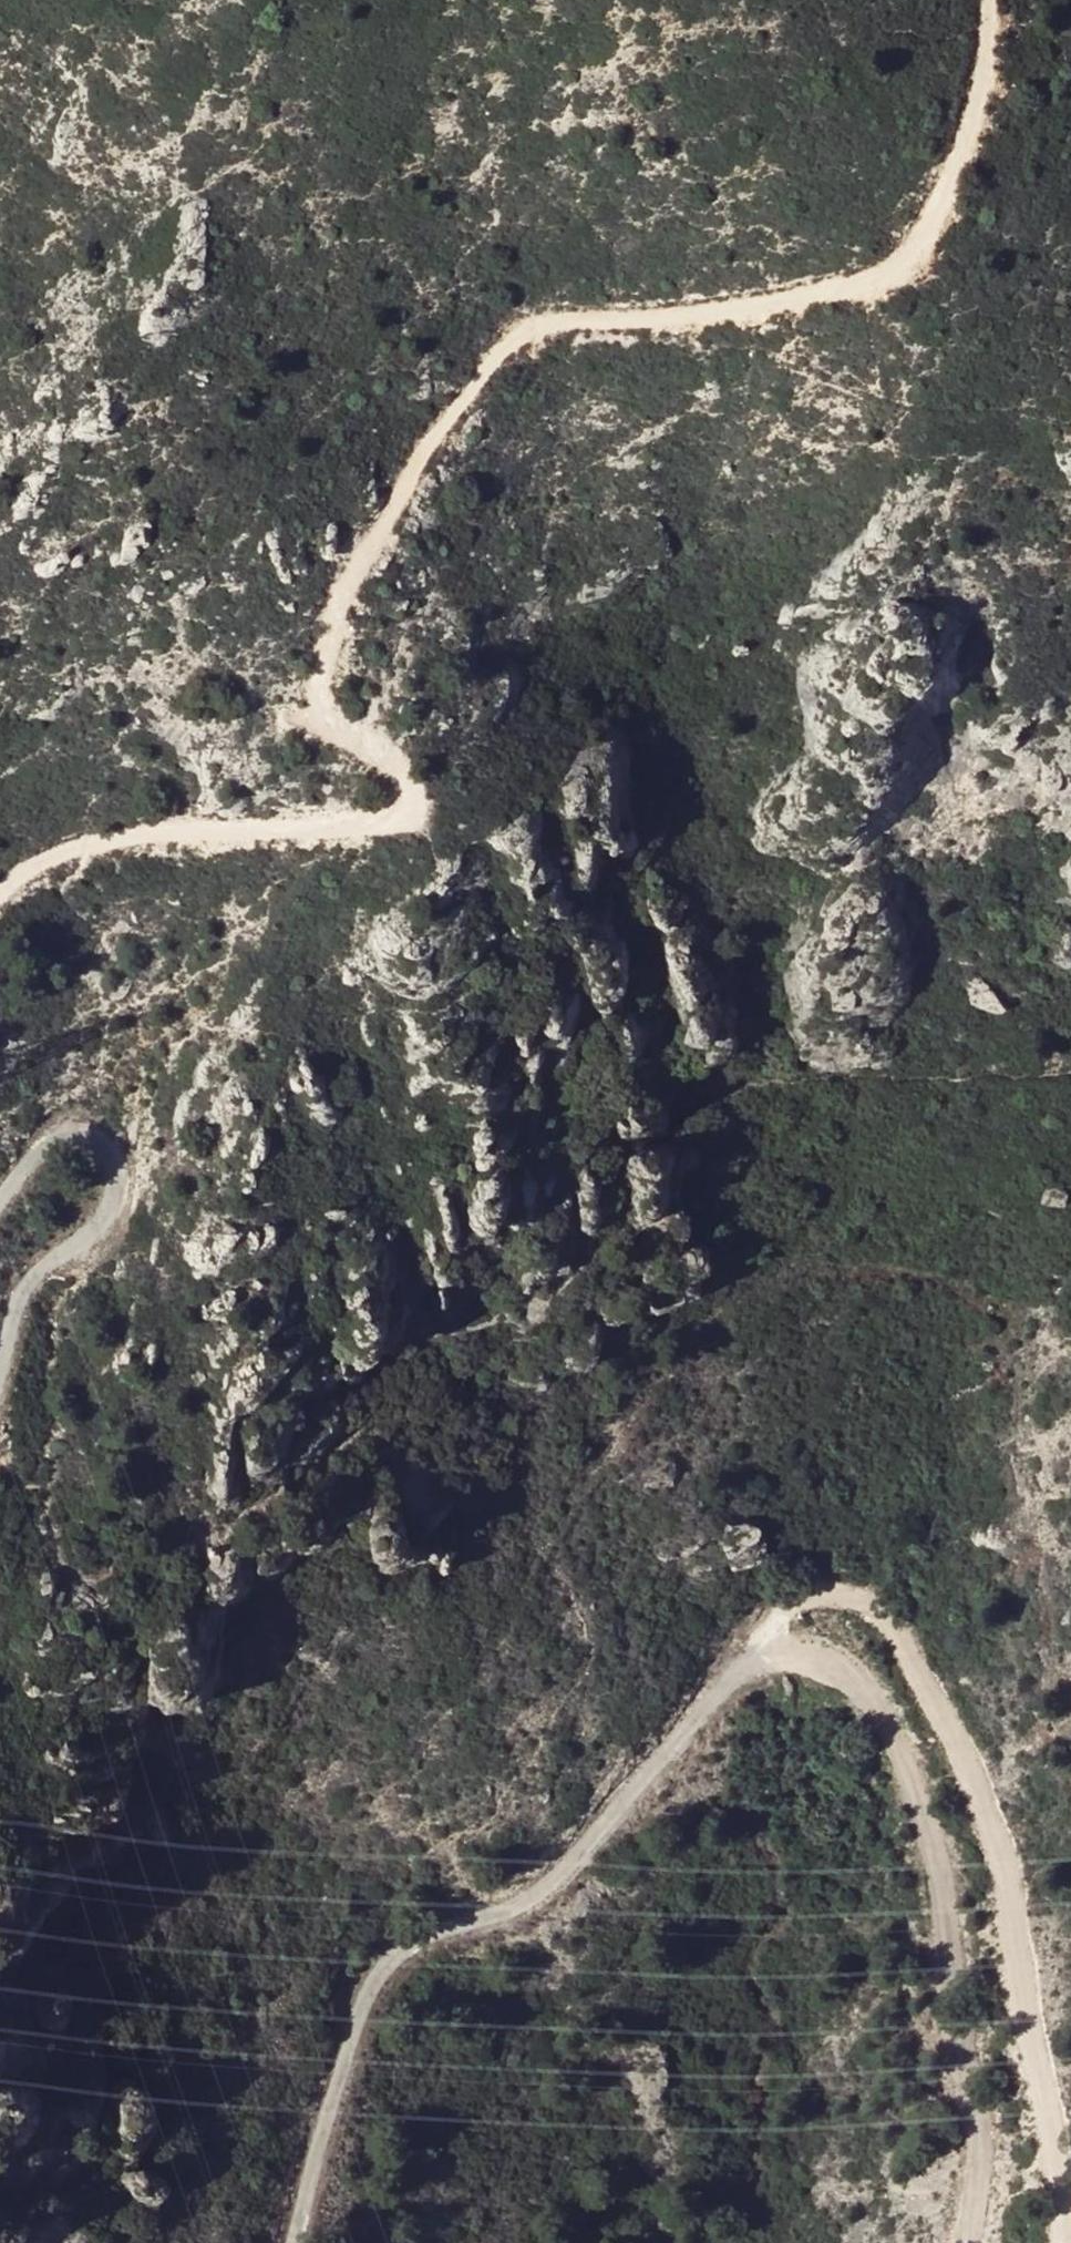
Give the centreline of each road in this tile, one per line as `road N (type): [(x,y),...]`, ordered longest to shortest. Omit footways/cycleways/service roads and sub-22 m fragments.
road 1 (track): [(0,917),(94,863),(286,814),(384,808),(342,721),(339,623),(407,500),(535,307),(647,316),(874,270),(940,170),(970,84),(967,0)]
road 2 (track): [(970,2242),(979,2126),(935,1863),(905,1765),(866,1695),(839,1671),(800,1658),(761,1659),(733,1676),(586,1854),(544,1889),(397,1954),(374,1982),(333,2092),(295,2242)]
road 3 (track): [(0,1361),(14,1302),(37,1269),(93,1226),(113,1189),(98,1134),(70,1128),(48,1137),(0,1198)]

